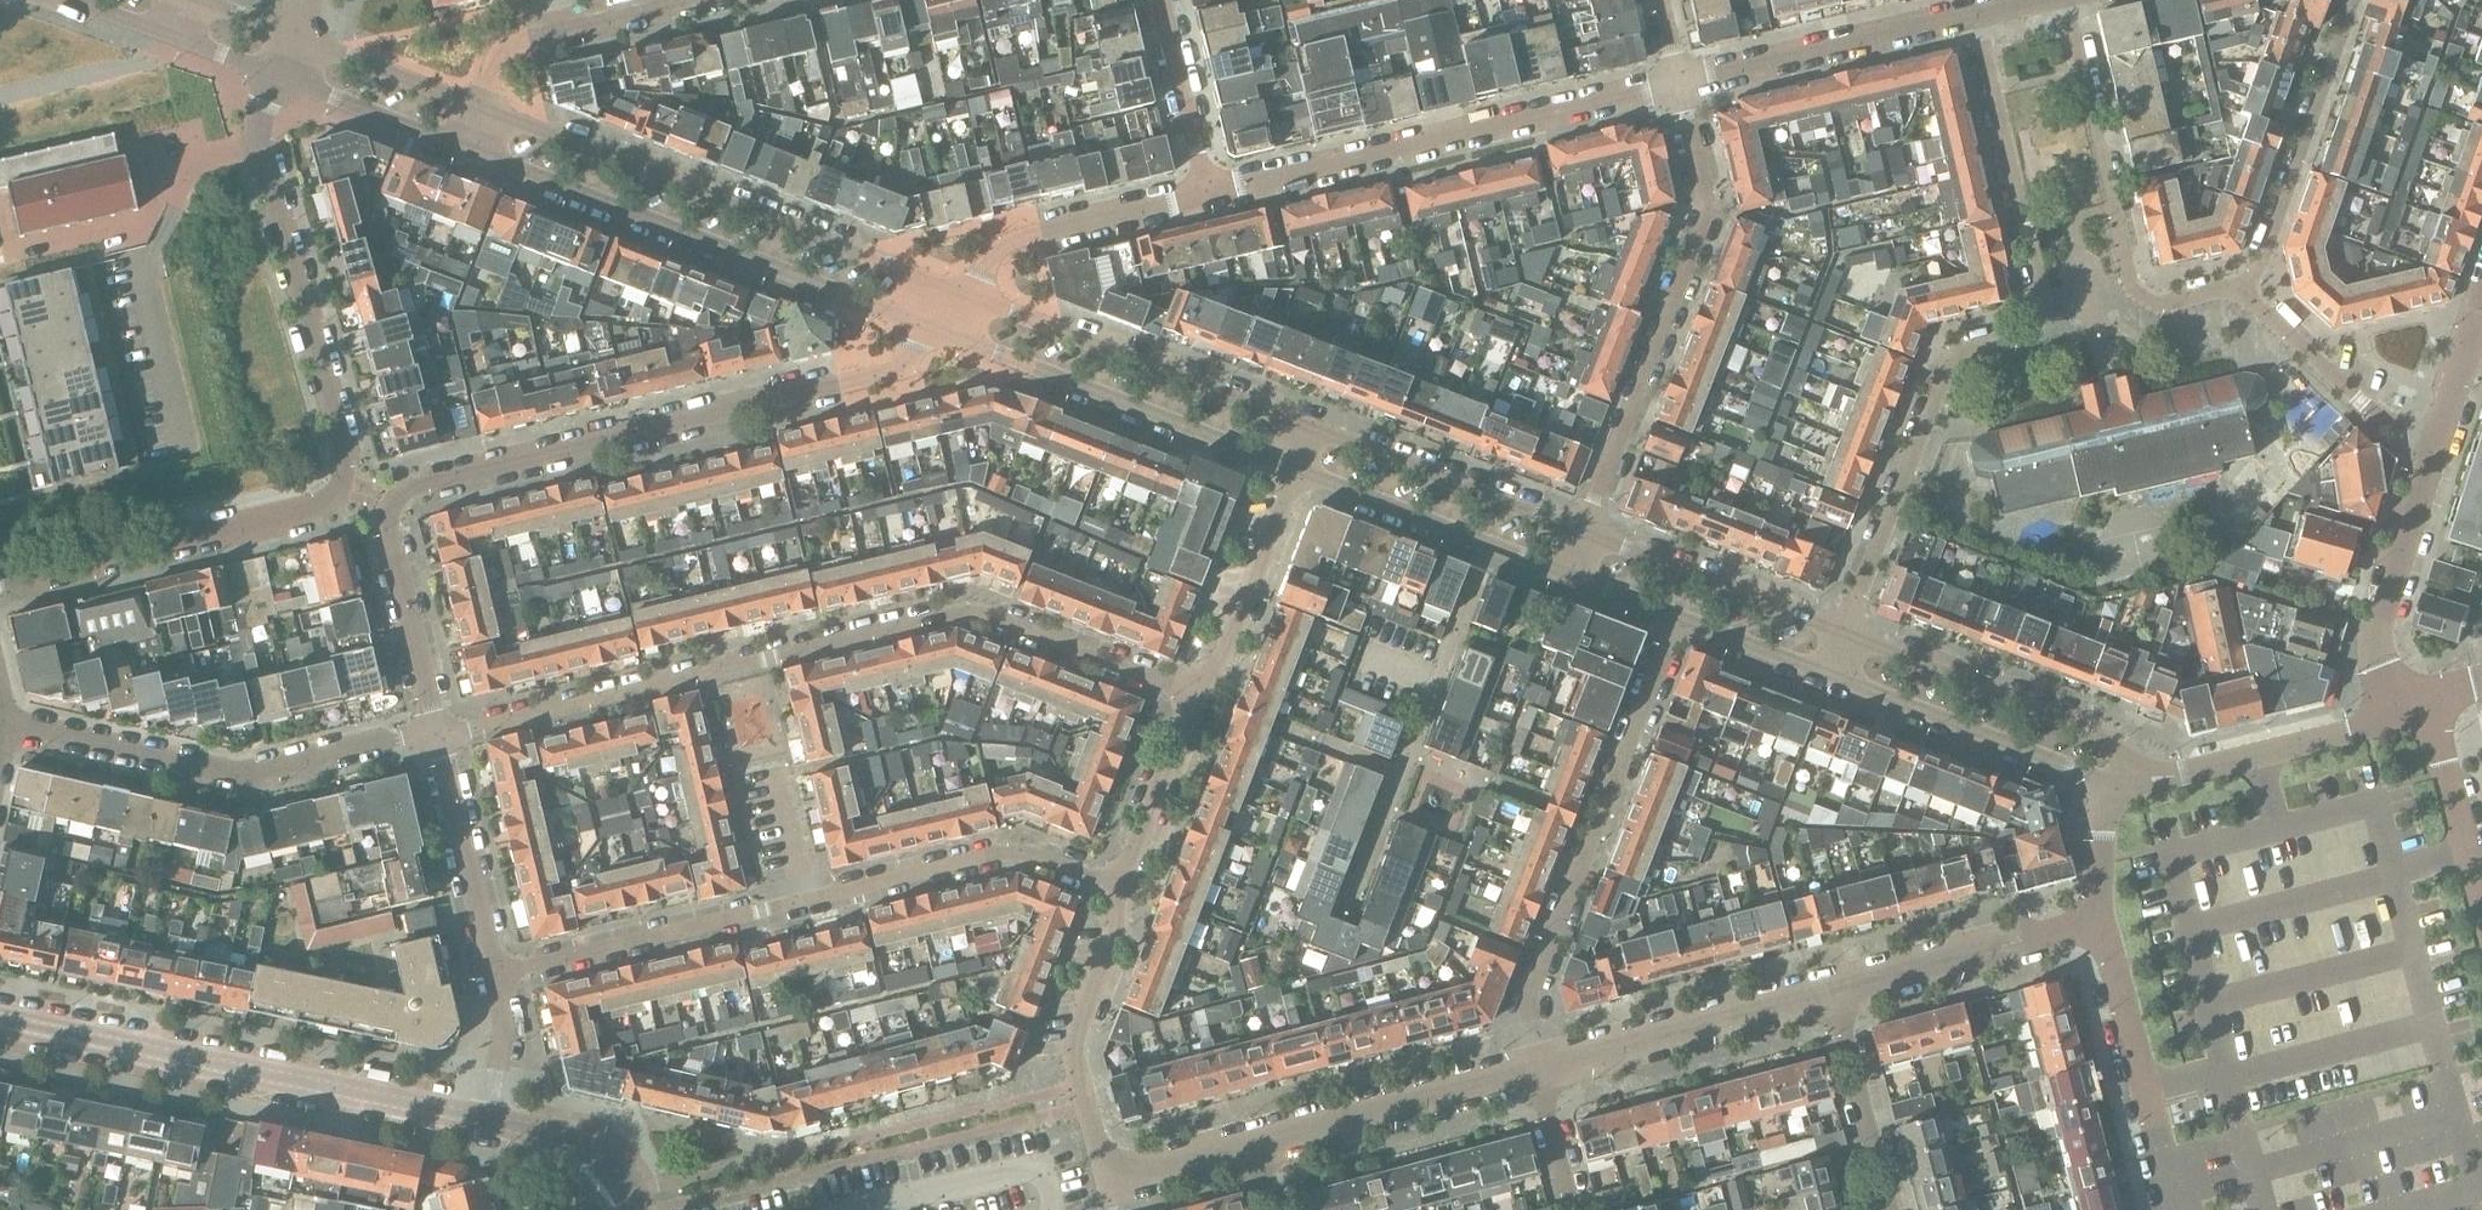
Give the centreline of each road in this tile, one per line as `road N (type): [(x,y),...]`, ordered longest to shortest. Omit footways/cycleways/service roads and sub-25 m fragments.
road 1 (residential): [(1185,690),(962,611),(436,734)]
road 2 (residential): [(1974,13),(2042,308),(2022,335),(1962,349),(1947,364),(1842,632)]
road 3 (residential): [(388,510),(414,487),(893,371),(906,363),(921,324)]
road 4 (residential): [(972,298),(481,108)]
road 5 (residential): [(486,1120),(0,1020)]
road 6 (residential): [(1536,1071),(1529,996),(1679,616)]
road 7 (residential): [(1207,193),(1678,84)]
road 8 (residential): [(471,152),(921,324)]
road 9 (residential): [(1580,532),(1709,221),(1678,84)]
road 10 (residential): [(436,734),(240,775),(2,725)]
road 11 (residential): [(341,489),(345,451),(260,147),(261,112),(277,77)]
road 12 (residential): [(2238,292),(2158,305),(2130,287),(2063,0)]
road 13 (residential): [(921,324),(1296,468)]
road 14 (residential): [(1489,544),(1344,918)]
road 15 (residential): [(1313,427),(972,298)]
road 16 (residential): [(341,489),(324,502),(0,581)]
road 17 (residential): [(2129,769),(2100,732),(1842,632)]
road 18 (residential): [(495,975),(806,900)]
road 19 (residential): [(806,900),(1015,850),(1112,884)]
road 20 (residential): [(2353,0),(2259,266),(2238,292)]
road 21 (residential): [(1536,1071),(1833,991)]
road 22 (residential): [(1828,675),(2111,789)]
road 23 (residential): [(1678,84),(1974,13)]
road 24 (residential): [(2178,1209),(2102,919)]
road 25 (residential): [(1253,1144),(1536,1071)]
road 26 (residential): [(2399,709),(2378,665),(2375,633),(2436,435)]
road 27 (residential): [(1580,532),(1313,427)]
road 28 (residential): [(1842,632),(1580,532)]
road 29 (residential): [(1833,991),(2102,919)]
road 30 (residential): [(972,298),(987,263),(1014,239),(1207,193)]
road 31 (residential): [(1071,1047),(1096,1146),(1108,1164),(1154,1169),(1253,1144)]
road 32 (residential): [(1185,690),(1223,654),(1296,468)]
road 33 (residential): [(481,108),(496,55),(514,39),(680,0)]
road 34 (residential): [(436,734),(495,975)]
road 35 (residential): [(2436,435),(2374,413),(2238,292)]
road 36 (residential): [(2170,776),(2363,727),(2399,709)]
road 37 (residential): [(388,510),(436,734)]
road 38 (residential): [(1890,1209),(1833,991)]
road 39 (residential): [(2481,910),(2429,695)]
road 40 (residential): [(1112,884),(1129,862),(1184,720),(1185,690)]
road 41 (residential): [(277,77),(471,152)]
road 42 (residential): [(1296,468),(1489,544)]
road 43 (residential): [(1489,544),(1679,616)]
road 44 (residential): [(481,108),(296,36)]
road 45 (residential): [(1207,193),(1161,0)]
road 46 (residential): [(635,1209),(620,1166),(593,1144),(486,1120)]
road 47 (residential): [(1071,1047),(1117,929),(1112,884)]
road 48 (residential): [(1679,616),(1828,675)]
road 49 (residential): [(495,975),(505,1035),(486,1120)]
road 50 (residential): [(1573,1209),(1536,1071)]
road 51 (residential): [(775,768),(806,900)]
road 52 (residential): [(2102,919),(2102,818),(2111,789)]

